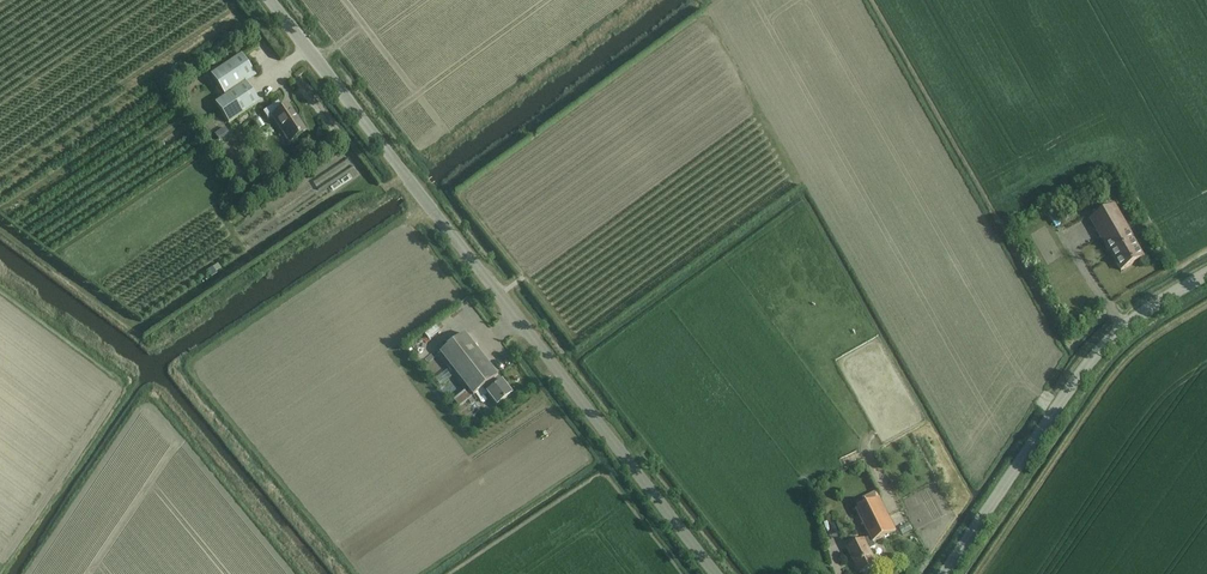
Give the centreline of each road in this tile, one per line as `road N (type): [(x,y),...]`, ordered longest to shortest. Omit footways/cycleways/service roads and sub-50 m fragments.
road 1 (tertiary): [(712,573),(266,0)]
road 2 (unclassified): [(943,573),(1118,329),(1206,275)]

